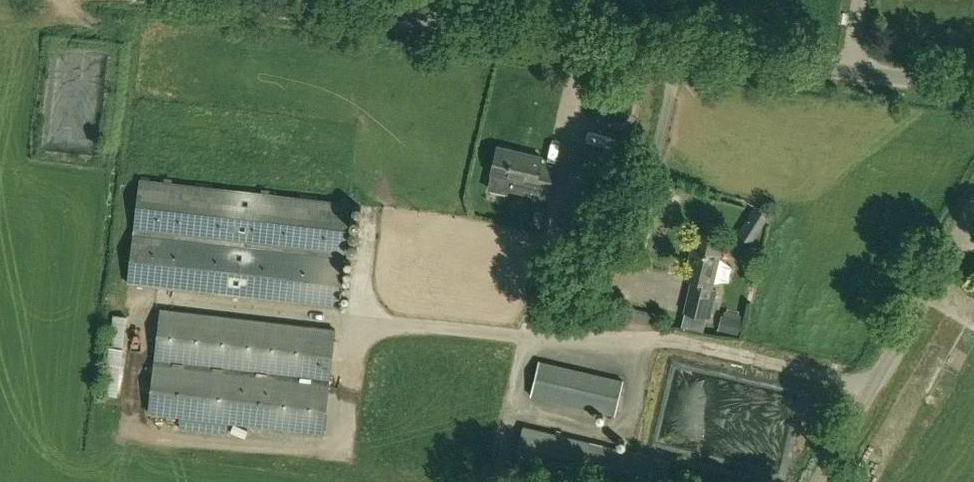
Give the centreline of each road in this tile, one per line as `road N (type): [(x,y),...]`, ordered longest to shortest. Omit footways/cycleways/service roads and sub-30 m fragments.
road 1 (unclassified): [(973,88),(461,26)]
road 2 (unclassified): [(810,481),(973,185)]
road 3 (unclassified): [(461,26),(237,0)]

